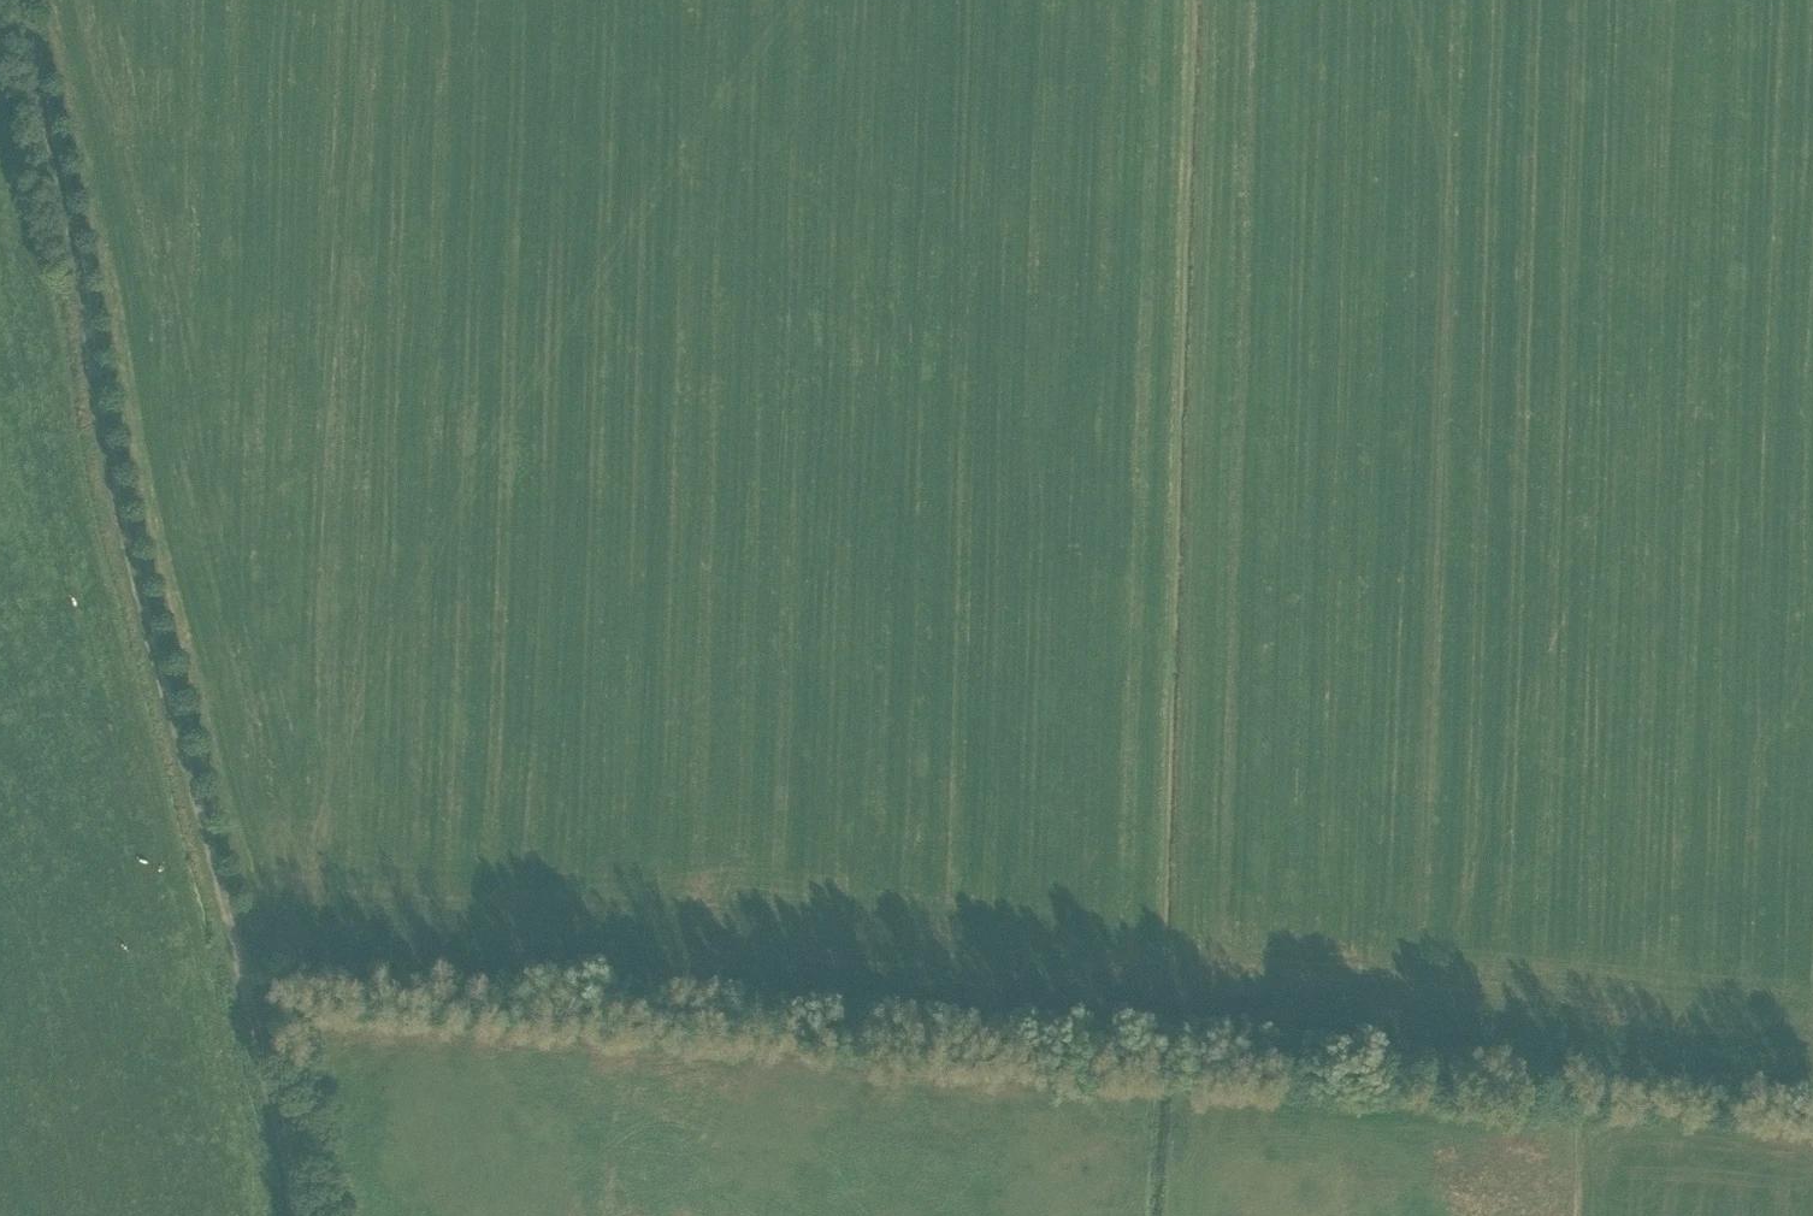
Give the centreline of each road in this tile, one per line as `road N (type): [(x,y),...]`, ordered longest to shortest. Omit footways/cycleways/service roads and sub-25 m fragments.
road 1 (track): [(293,1215),(162,718),(97,422),(70,242),(9,0)]

